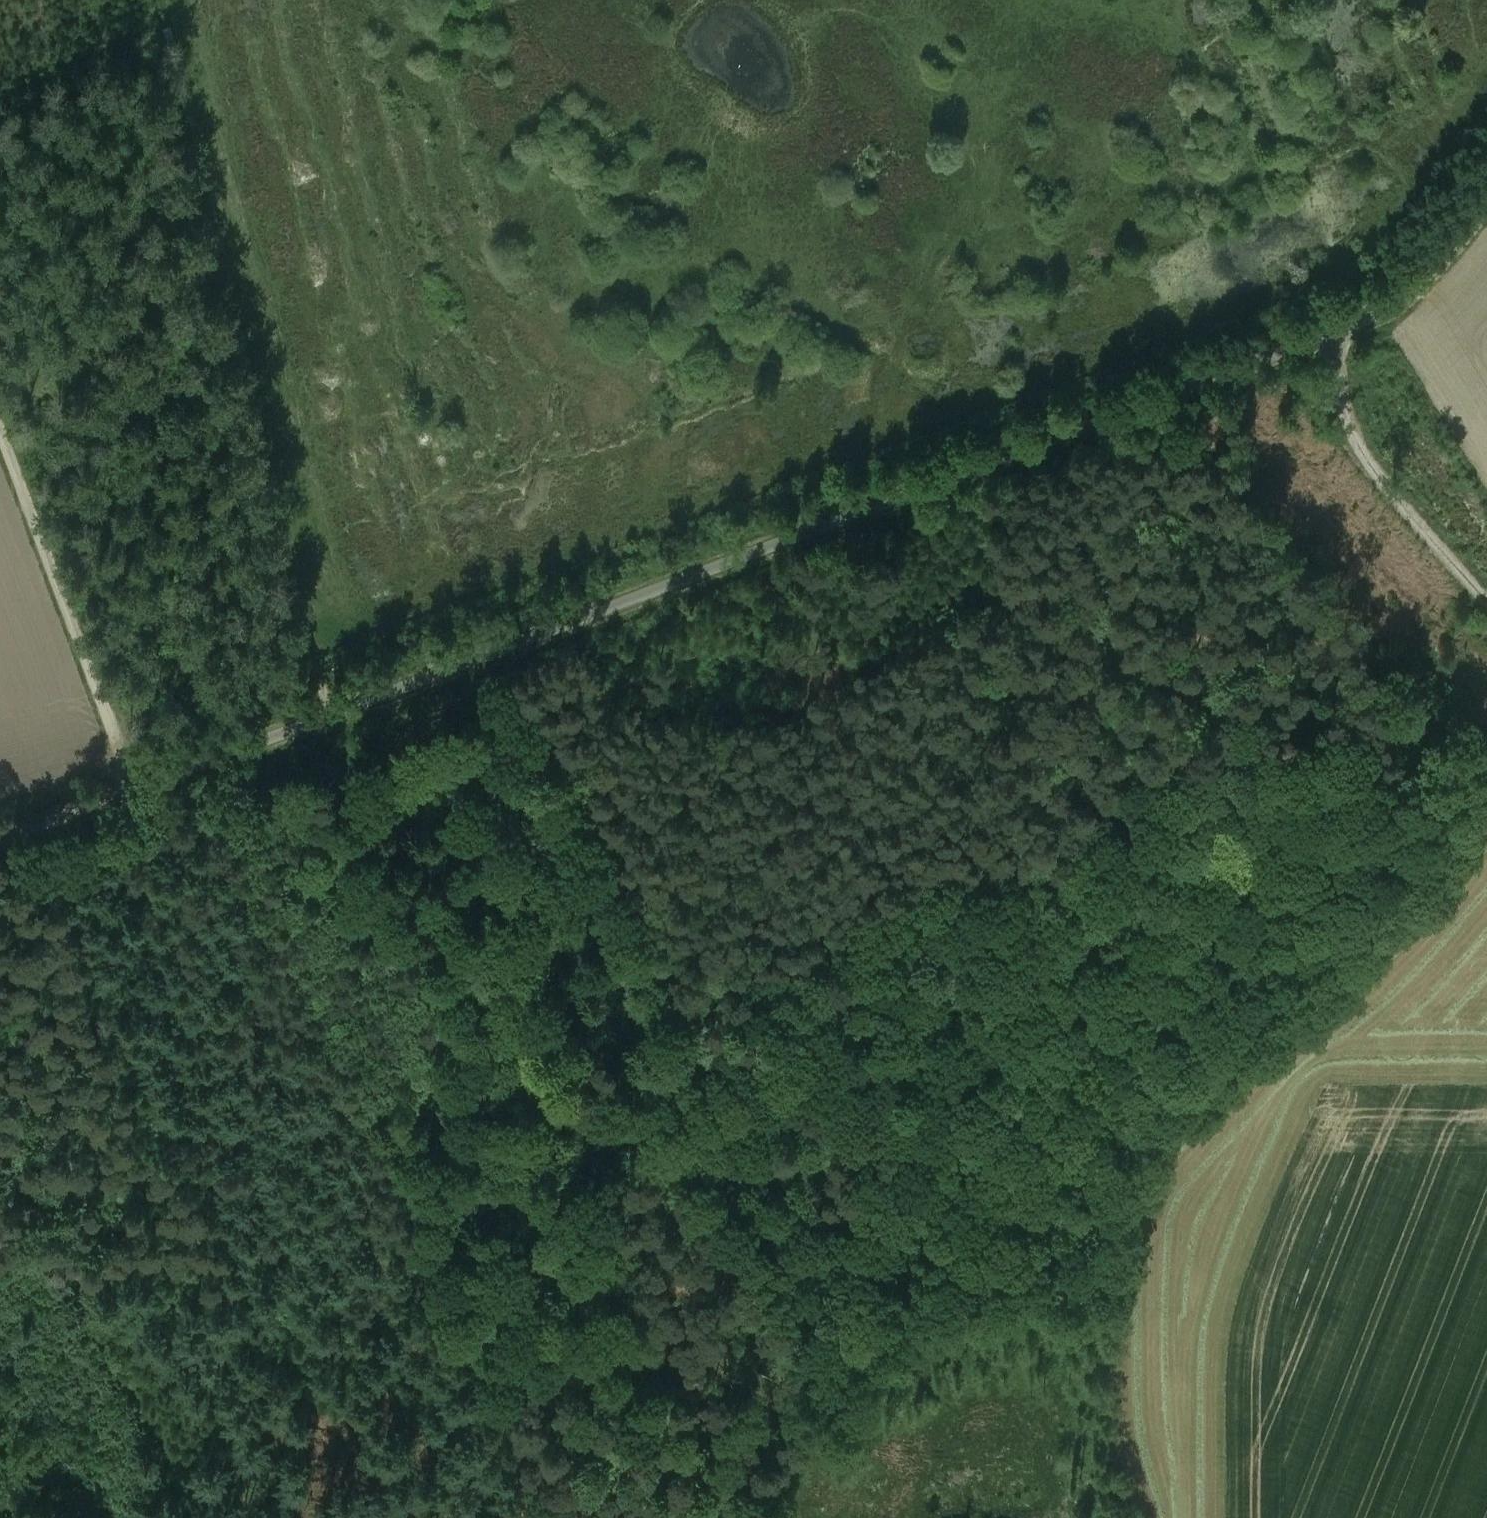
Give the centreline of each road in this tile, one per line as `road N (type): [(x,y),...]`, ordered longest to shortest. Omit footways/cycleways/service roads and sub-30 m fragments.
road 1 (unclassified): [(135,790),(626,594),(1370,319),(1415,288),(1486,203)]
road 2 (unclassified): [(135,790),(0,428)]
road 3 (unclassified): [(0,841),(135,790)]

